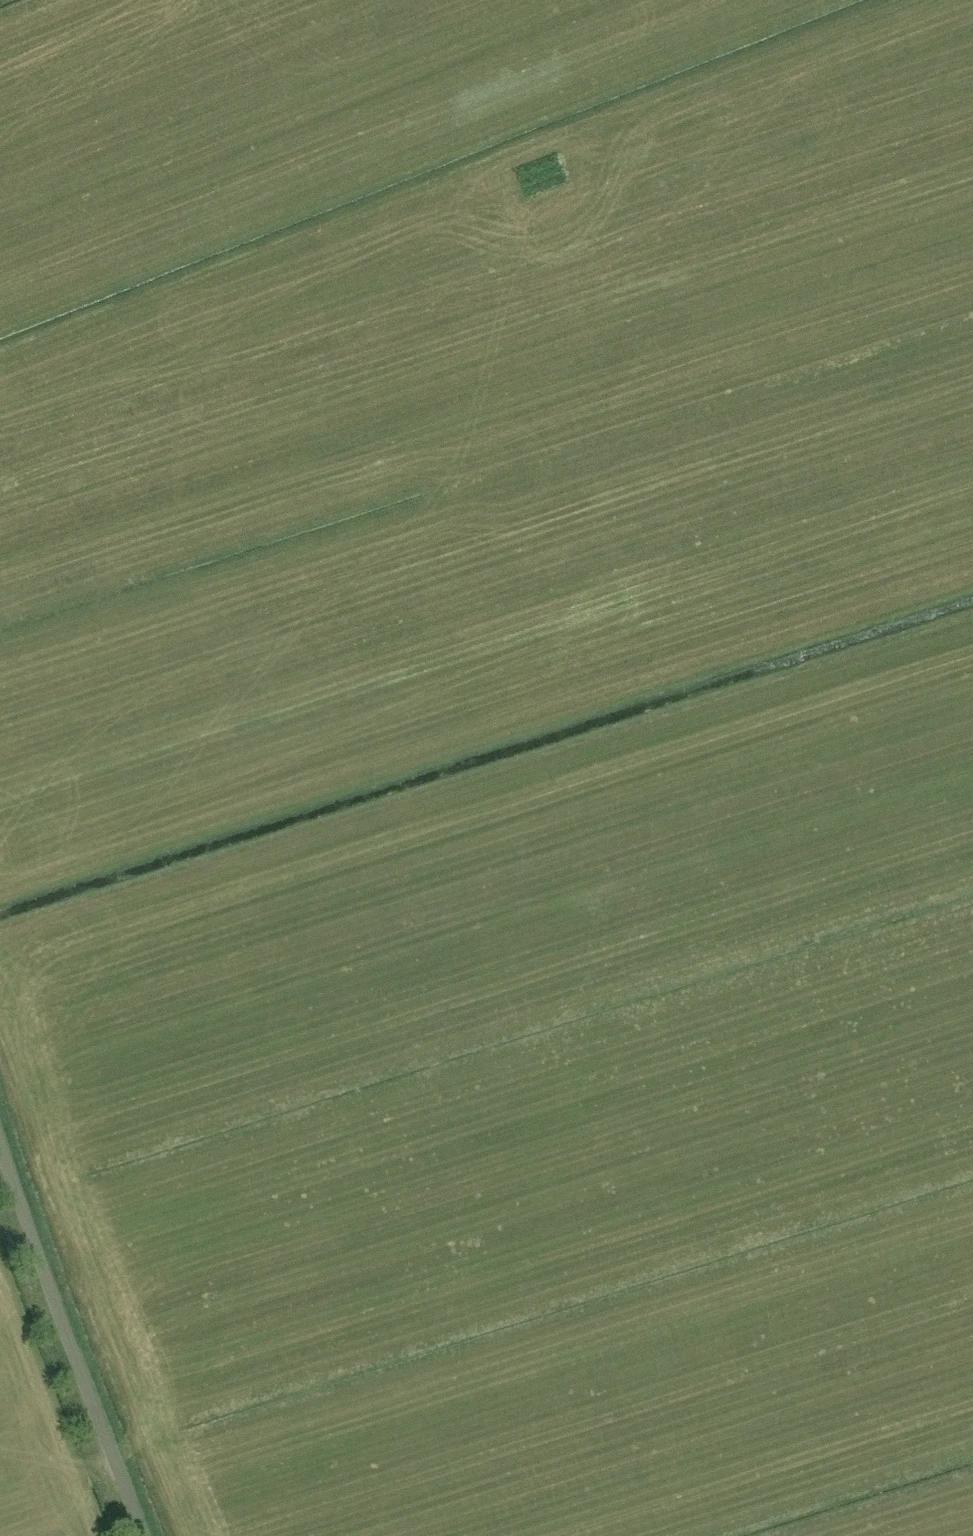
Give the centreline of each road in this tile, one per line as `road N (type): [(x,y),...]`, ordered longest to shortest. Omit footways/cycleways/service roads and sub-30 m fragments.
road 1 (unclassified): [(137,1535),(0,1157)]

